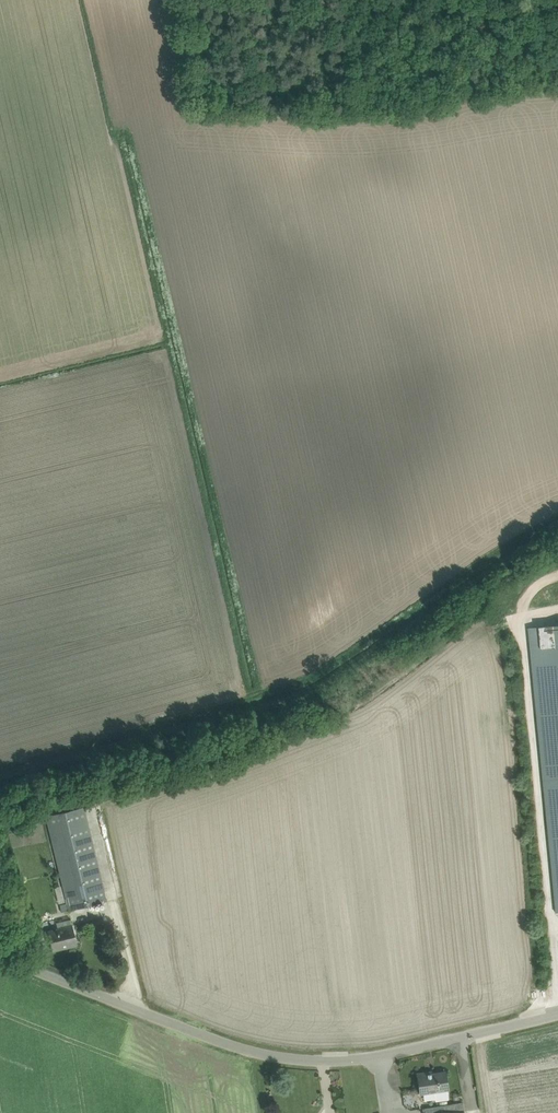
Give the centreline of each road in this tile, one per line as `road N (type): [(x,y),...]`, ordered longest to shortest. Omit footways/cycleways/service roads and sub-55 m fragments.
road 1 (unclassified): [(557,1014),(399,1053),(303,1059),(198,1033),(0,951)]

